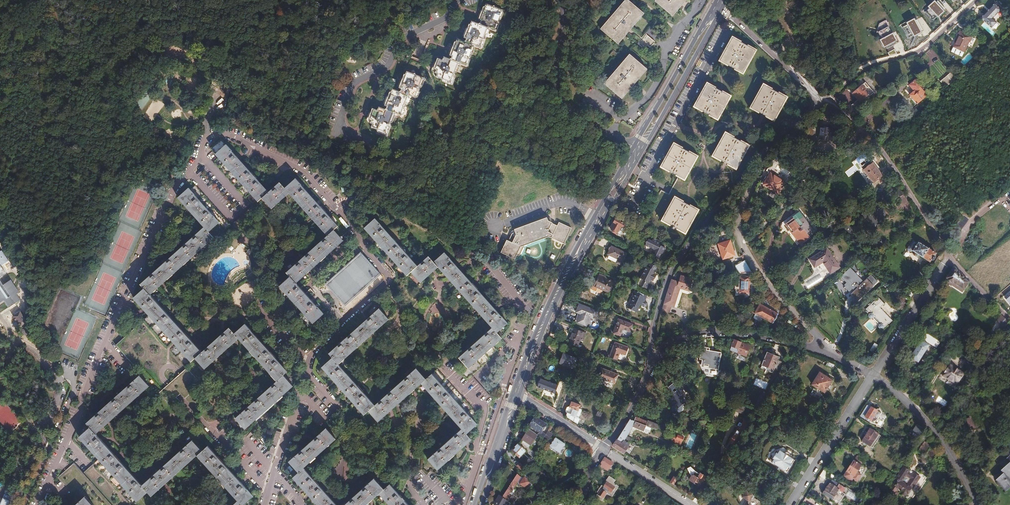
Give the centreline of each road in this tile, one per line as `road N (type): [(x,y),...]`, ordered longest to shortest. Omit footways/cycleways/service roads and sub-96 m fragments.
road 1 (residential): [(262,504),(307,360),(385,276),(295,165),(229,135),(210,137),(201,155)]
road 2 (residential): [(201,155),(139,259),(38,504)]
road 3 (residential): [(825,102),(766,148),(670,271),(652,356)]
road 4 (tertiary): [(714,4),(604,207)]
road 5 (tertiary): [(604,207),(721,9)]
road 6 (tertiary): [(517,393),(545,316),(604,207)]
road 7 (residential): [(825,102),(879,149),(949,259)]
road 8 (residential): [(817,337),(769,289),(738,235),(755,177)]
road 9 (unclassified): [(976,0),(916,52),(876,62),(825,102)]
road 10 (residential): [(514,345),(463,504)]
road 11 (residential): [(652,356),(715,332),(811,347)]
road 12 (residential): [(874,377),(921,415),(975,504)]
road 13 (residential): [(791,504),(874,377)]
road 14 (residential): [(25,504),(75,378),(64,367)]
road 15 (residential): [(874,377),(949,259)]
road 16 (residential): [(825,102),(721,9)]

